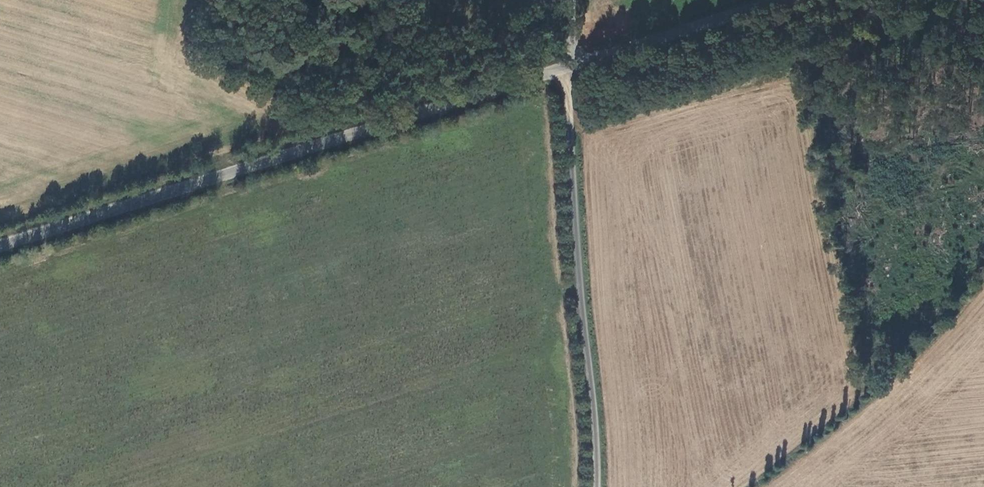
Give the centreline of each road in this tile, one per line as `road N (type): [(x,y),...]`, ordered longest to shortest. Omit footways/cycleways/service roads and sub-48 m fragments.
road 1 (unclassified): [(568,68),(0,246)]
road 2 (residential): [(568,68),(598,486)]
road 3 (unclassified): [(787,0),(568,68)]

